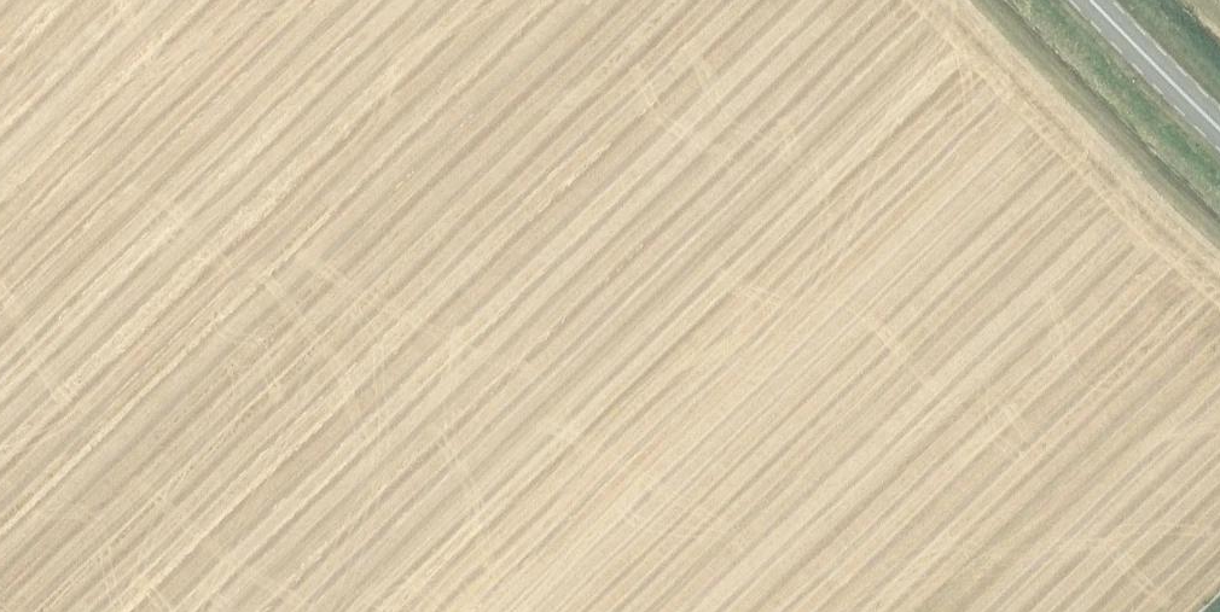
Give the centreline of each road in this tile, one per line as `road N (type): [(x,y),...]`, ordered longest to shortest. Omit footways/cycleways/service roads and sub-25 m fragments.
road 1 (secondary): [(1090,0),(1219,128)]

